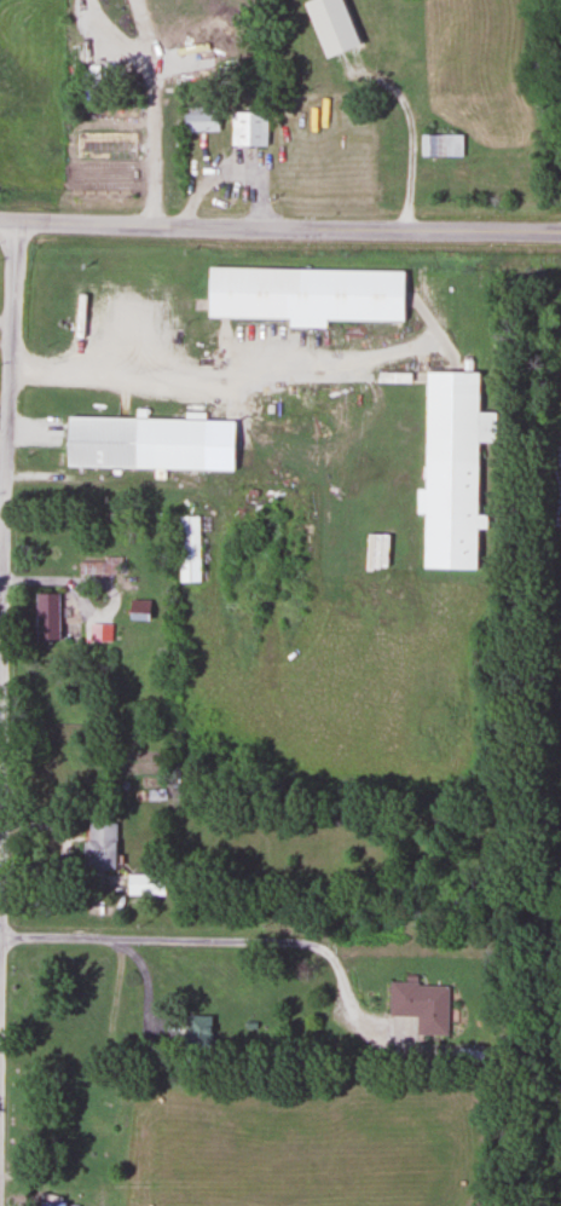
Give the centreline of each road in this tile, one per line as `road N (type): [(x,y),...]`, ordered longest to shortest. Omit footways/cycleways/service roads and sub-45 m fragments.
road 1 (residential): [(560,232),(0,219)]
road 2 (residential): [(0,939),(318,948),(340,969),(354,1016),(371,1029),(405,1023)]
road 3 (residential): [(0,668),(19,220)]

